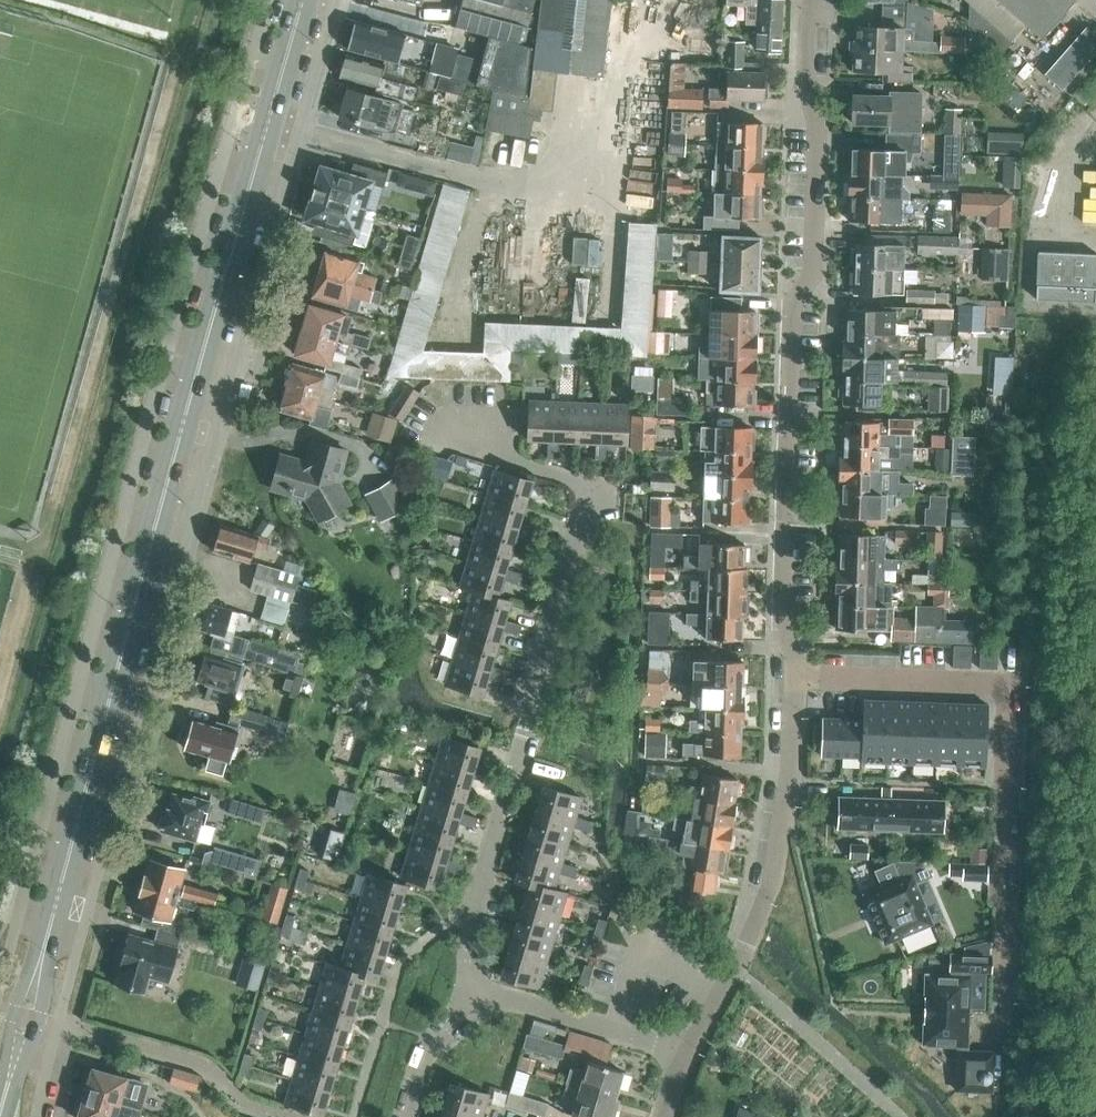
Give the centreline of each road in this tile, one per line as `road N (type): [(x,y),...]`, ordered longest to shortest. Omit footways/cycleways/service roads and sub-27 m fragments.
road 1 (secondary): [(0,1114),(303,0)]
road 2 (residential): [(791,680),(785,643),(795,304),(813,281),(825,0)]
road 3 (residential): [(469,989),(602,490),(498,459)]
road 4 (residential): [(680,1050),(717,1007),(772,882),(791,680)]
road 5 (residential): [(680,1050),(469,989)]
road 6 (residential): [(991,685),(791,680)]
road 7 (residential): [(406,1116),(419,1072),(469,989)]

